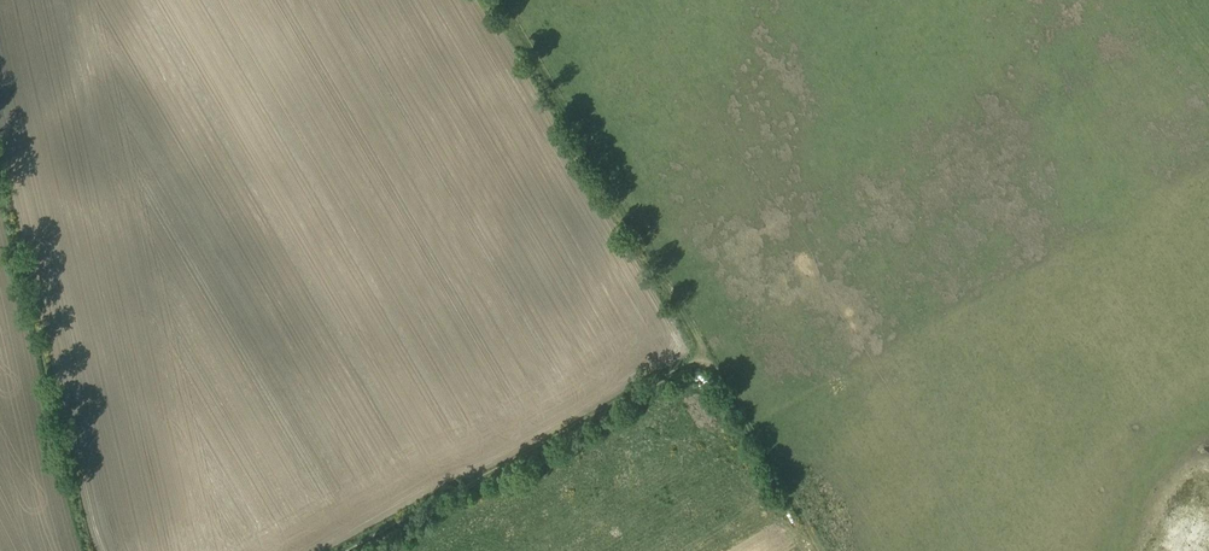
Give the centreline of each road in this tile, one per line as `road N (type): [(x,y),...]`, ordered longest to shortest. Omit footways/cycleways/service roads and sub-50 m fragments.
road 1 (track): [(705,357),(495,0)]
road 2 (track): [(705,357),(343,550)]
road 3 (track): [(819,550),(705,357)]

